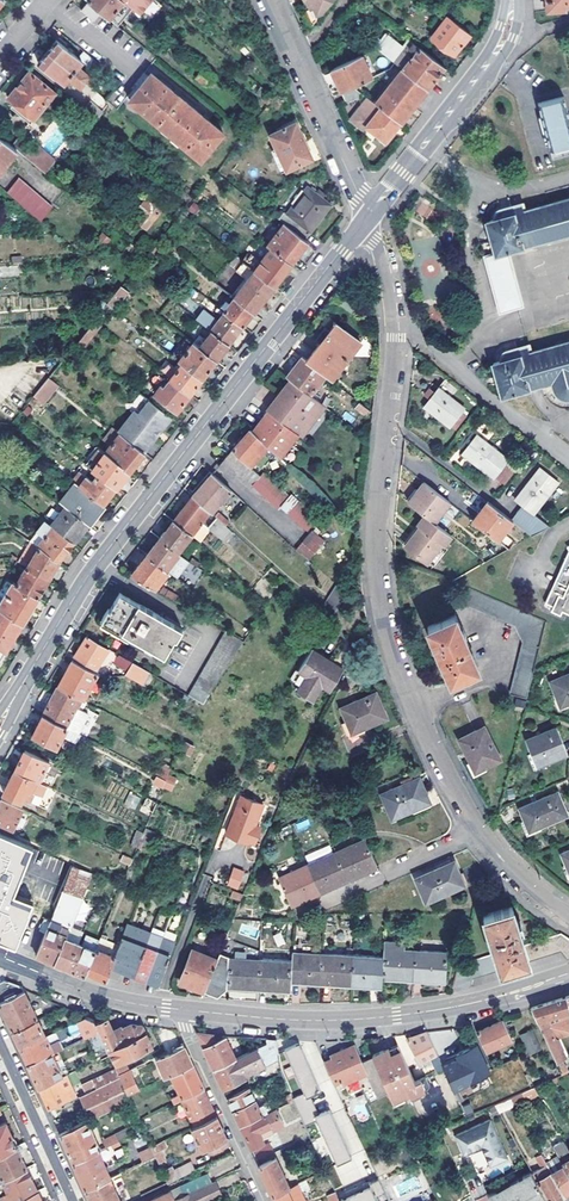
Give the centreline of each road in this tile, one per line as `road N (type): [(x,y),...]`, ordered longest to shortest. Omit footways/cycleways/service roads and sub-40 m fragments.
road 1 (residential): [(479,831),(412,708),(380,614),(377,525),(395,337),(369,217)]
road 2 (residential): [(369,217),(88,575),(10,706)]
road 3 (tertiary): [(183,1009),(278,1019),(397,1016),(568,977)]
road 4 (residential): [(369,217),(268,0)]
road 5 (residential): [(183,1009),(268,1200)]
road 6 (residential): [(495,54),(369,217)]
road 7 (residential): [(479,831),(299,911)]
road 8 (tertiary): [(0,956),(102,996),(183,1009)]
road 9 (residential): [(0,1042),(73,1200)]
road 10 (residential): [(568,915),(479,831)]

